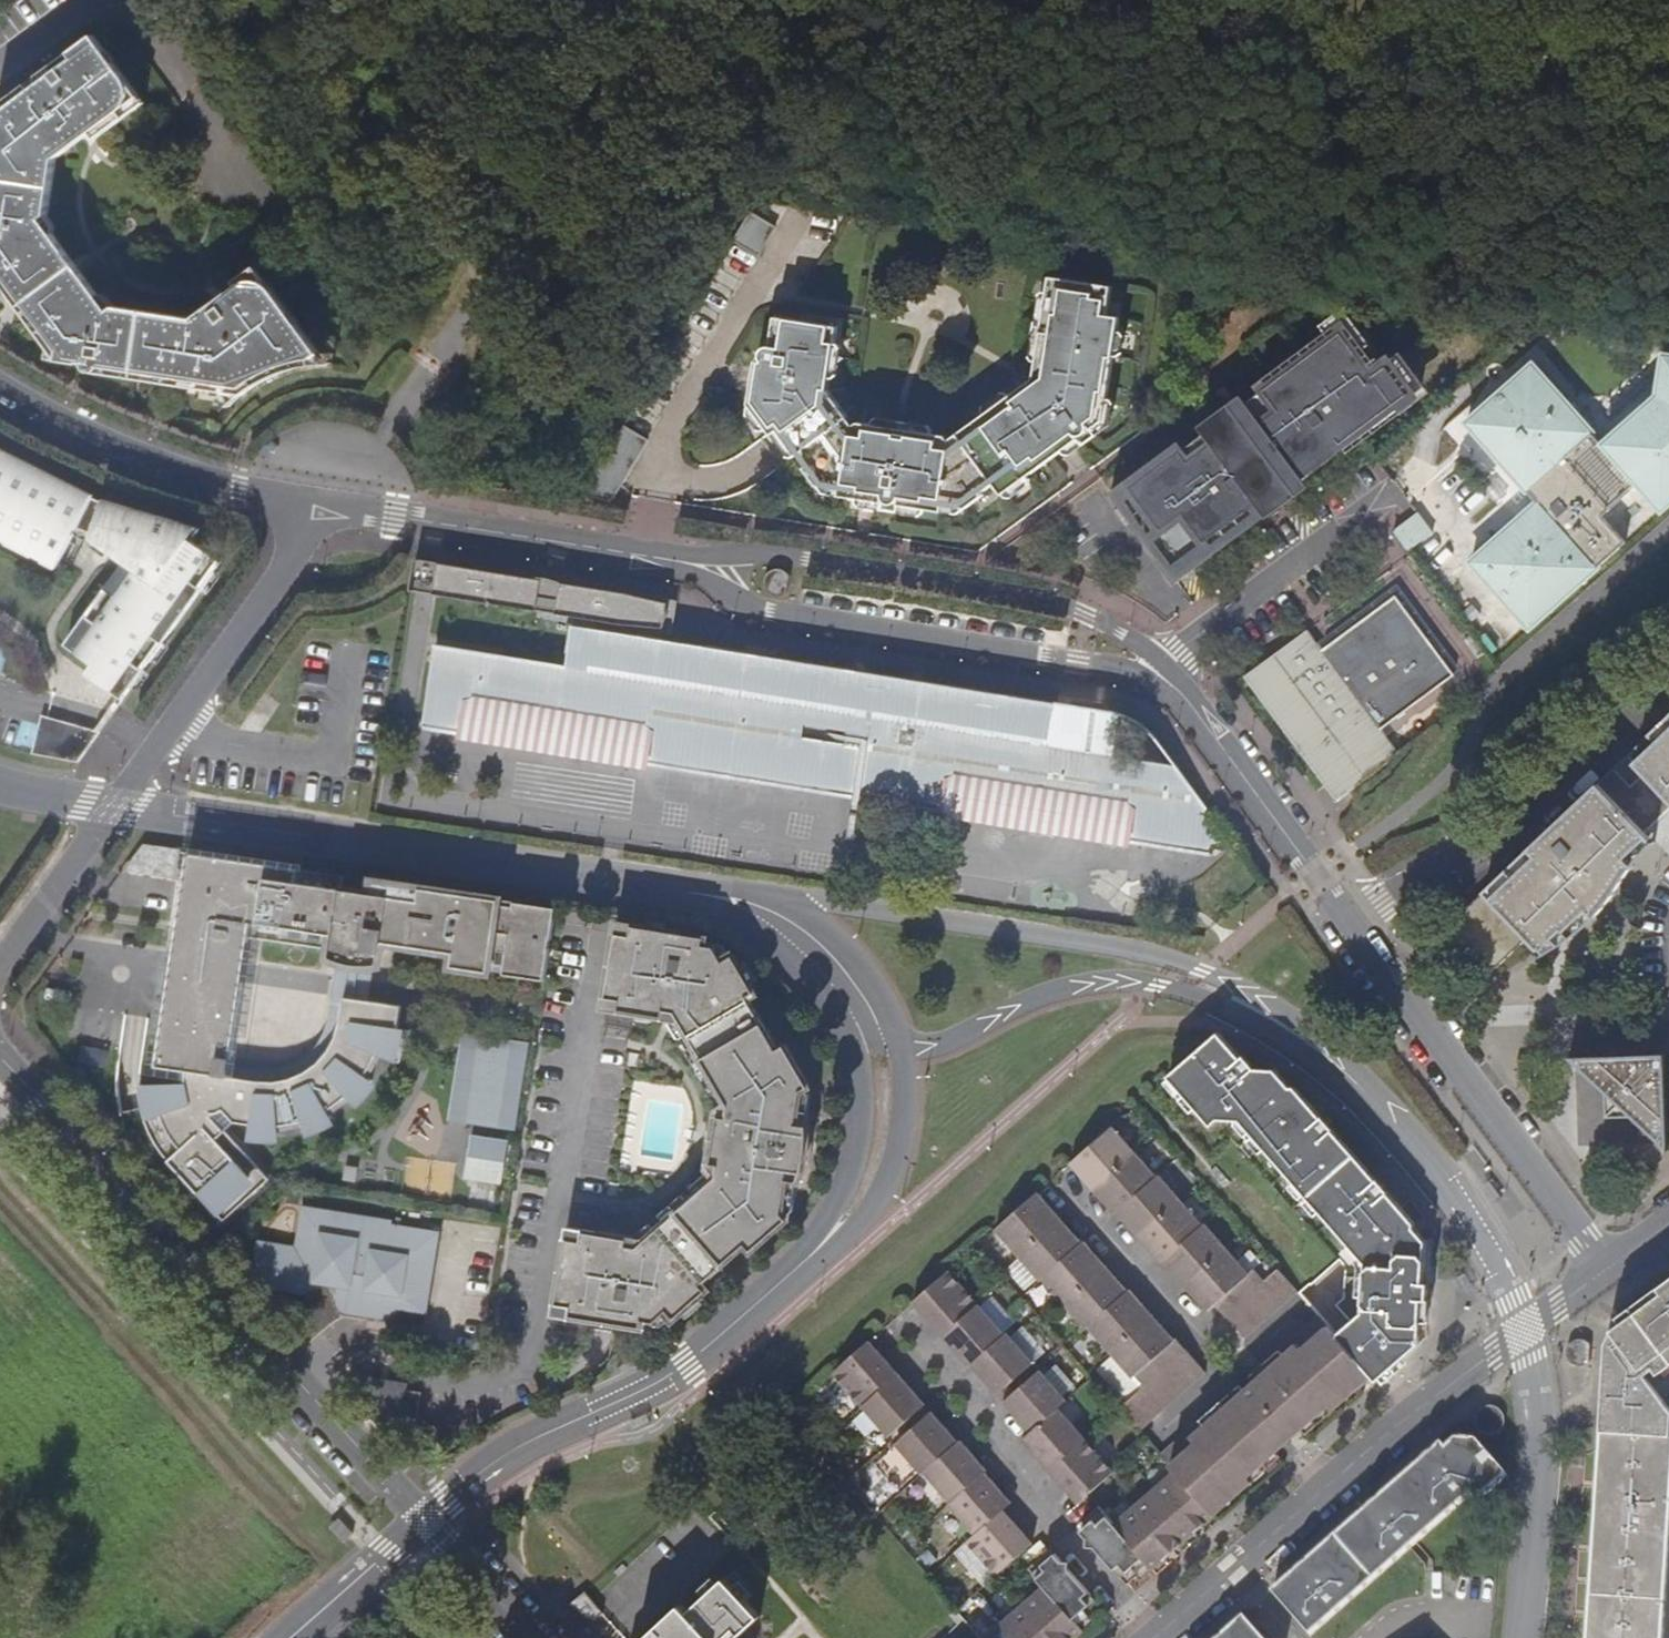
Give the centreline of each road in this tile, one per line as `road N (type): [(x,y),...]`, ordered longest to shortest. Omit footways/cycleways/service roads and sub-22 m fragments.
road 1 (residential): [(0,1059),(525,1637)]
road 2 (residential): [(318,506),(0,962)]
road 3 (residential): [(1164,677),(1117,634),(1068,611),(754,555),(707,567)]
road 4 (residential): [(707,567),(745,608),(1164,677)]
road 5 (residential): [(1604,1271),(1393,1430),(1229,1570)]
road 6 (residential): [(1350,924),(1604,1271)]
road 7 (residential): [(1668,680),(1534,812),(1350,924)]
road 8 (residential): [(318,506),(707,567)]
road 9 (residential): [(0,385),(82,433),(238,493),(318,506)]
road 10 (residential): [(1164,677),(1350,924)]

